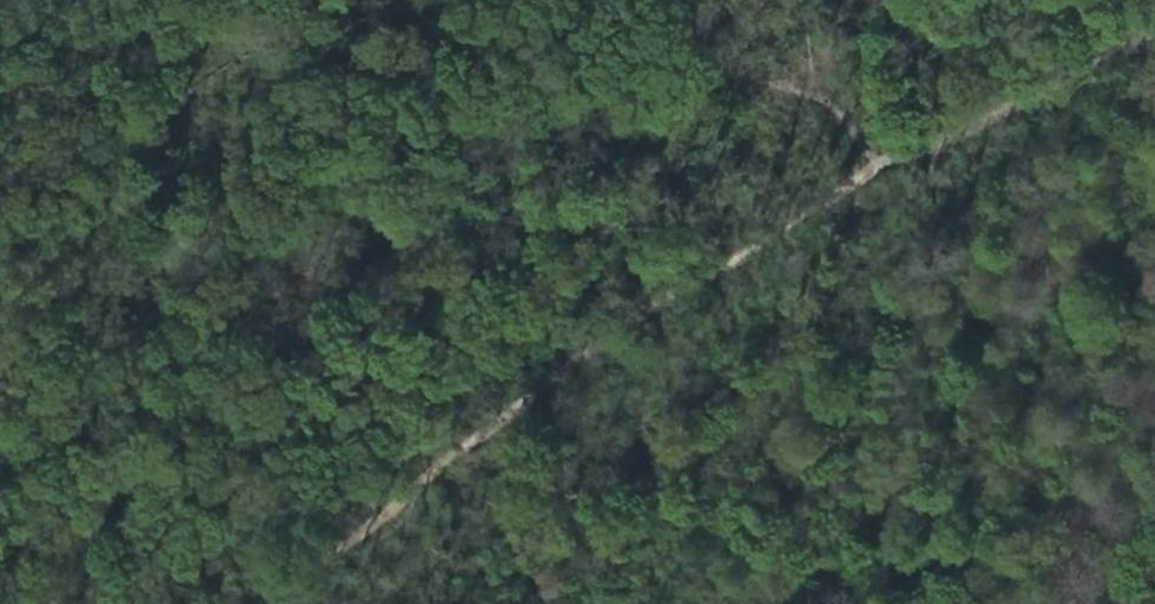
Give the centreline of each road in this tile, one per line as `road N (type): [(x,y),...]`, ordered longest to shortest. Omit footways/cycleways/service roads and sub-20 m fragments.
road 1 (track): [(906,152),(543,373),(255,603)]
road 2 (track): [(766,102),(351,0)]
road 3 (track): [(1154,21),(906,152)]

